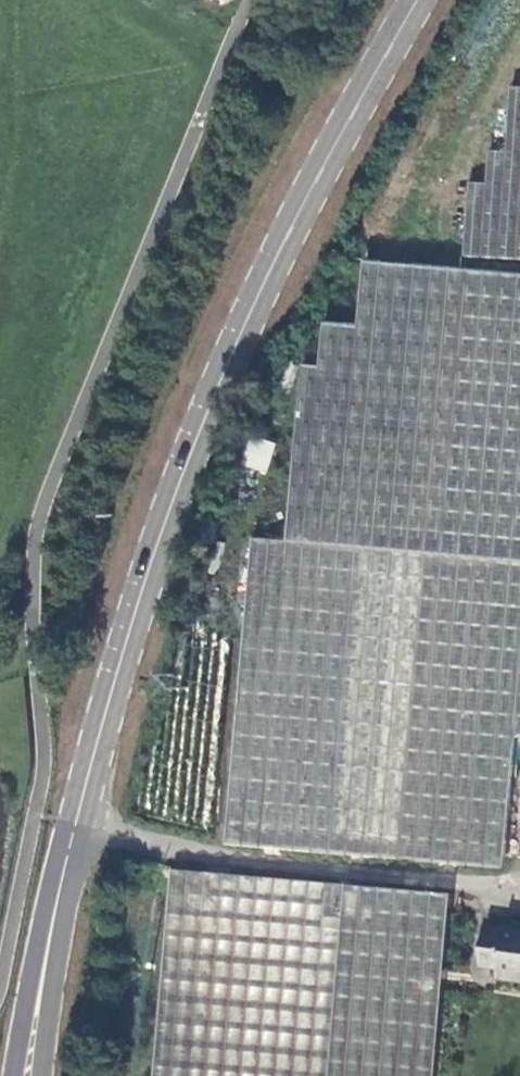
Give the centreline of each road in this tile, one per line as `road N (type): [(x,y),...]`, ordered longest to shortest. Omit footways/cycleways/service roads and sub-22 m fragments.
road 1 (secondary): [(419,0),(236,347),(171,509),(78,826),(31,1075)]

